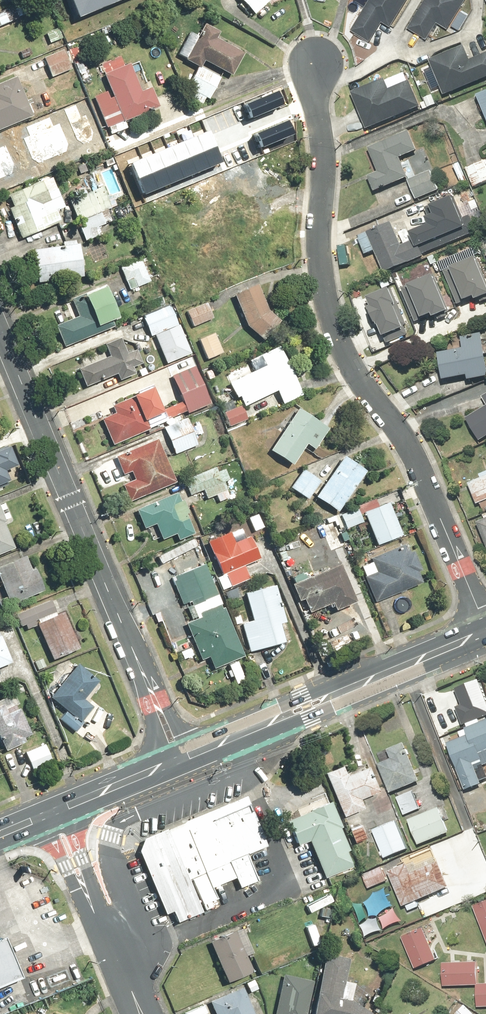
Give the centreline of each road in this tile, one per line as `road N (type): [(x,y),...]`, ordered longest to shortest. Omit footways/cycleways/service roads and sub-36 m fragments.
road 1 (residential): [(485,627),(422,474),(359,380),(326,309),(322,143),(311,54)]
road 2 (tertiary): [(180,760),(0,328)]
road 3 (primary): [(485,633),(180,760)]
road 4 (residential): [(141,1013),(52,813)]
road 5 (primary): [(180,760),(52,813)]

